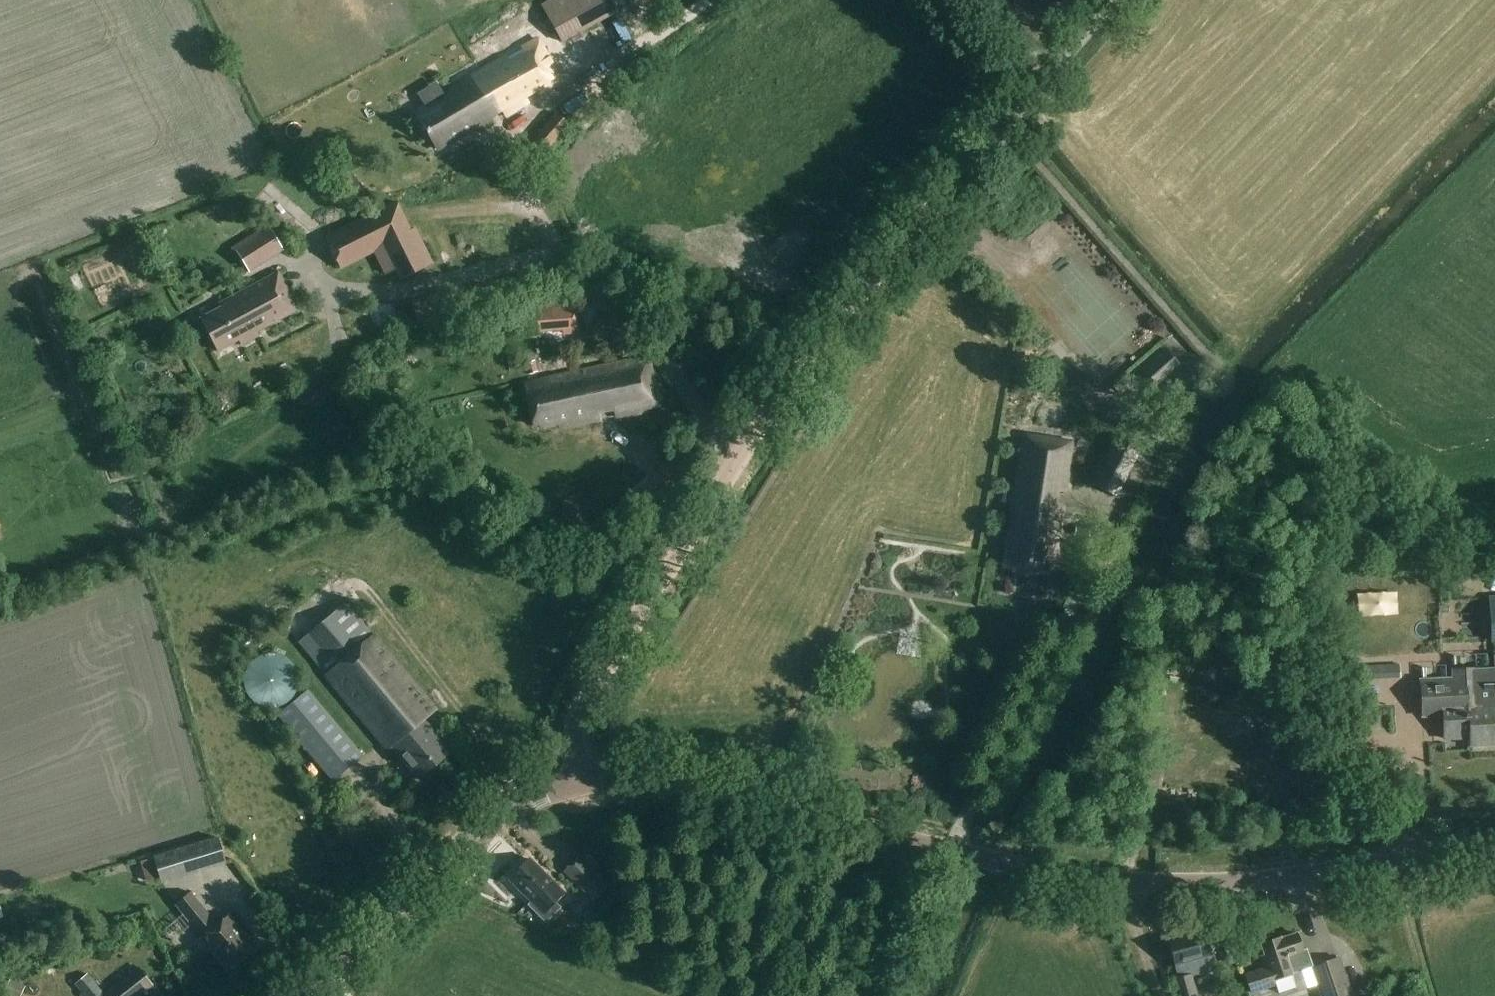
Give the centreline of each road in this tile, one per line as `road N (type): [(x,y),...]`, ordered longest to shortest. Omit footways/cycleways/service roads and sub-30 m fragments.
road 1 (tertiary): [(1494,849),(1301,876),(1137,882),(1052,873),(668,782),(581,783)]
road 2 (unclassified): [(738,465),(826,335),(1037,80)]
road 3 (unclassified): [(515,129),(532,205),(551,240),(663,352),(738,465)]
road 4 (unclassified): [(581,783),(583,709),(738,465)]
road 5 (tertiary): [(297,995),(478,829),(546,792),(581,783)]
road 6 (track): [(707,0),(515,129)]

